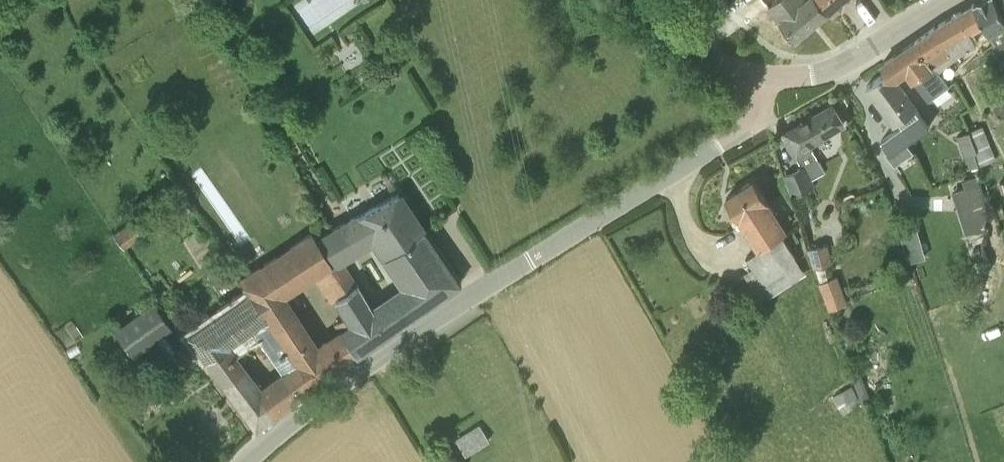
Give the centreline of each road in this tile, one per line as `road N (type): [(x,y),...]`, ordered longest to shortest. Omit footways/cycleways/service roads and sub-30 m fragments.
road 1 (unclassified): [(243,461),(407,336),(740,131),(759,105),(763,77)]
road 2 (tertiary): [(763,77),(817,75),(946,0)]
road 3 (tertiary): [(763,77),(700,56),(648,0)]

